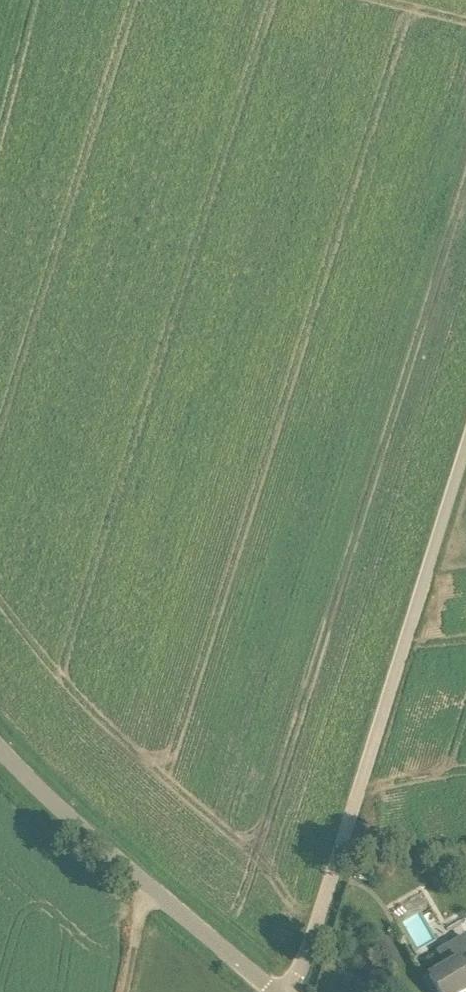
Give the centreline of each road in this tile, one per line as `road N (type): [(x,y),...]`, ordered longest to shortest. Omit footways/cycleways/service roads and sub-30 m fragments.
road 1 (unclassified): [(286,984),(465,429)]
road 2 (unclassified): [(286,984),(173,896),(43,781),(0,731)]

